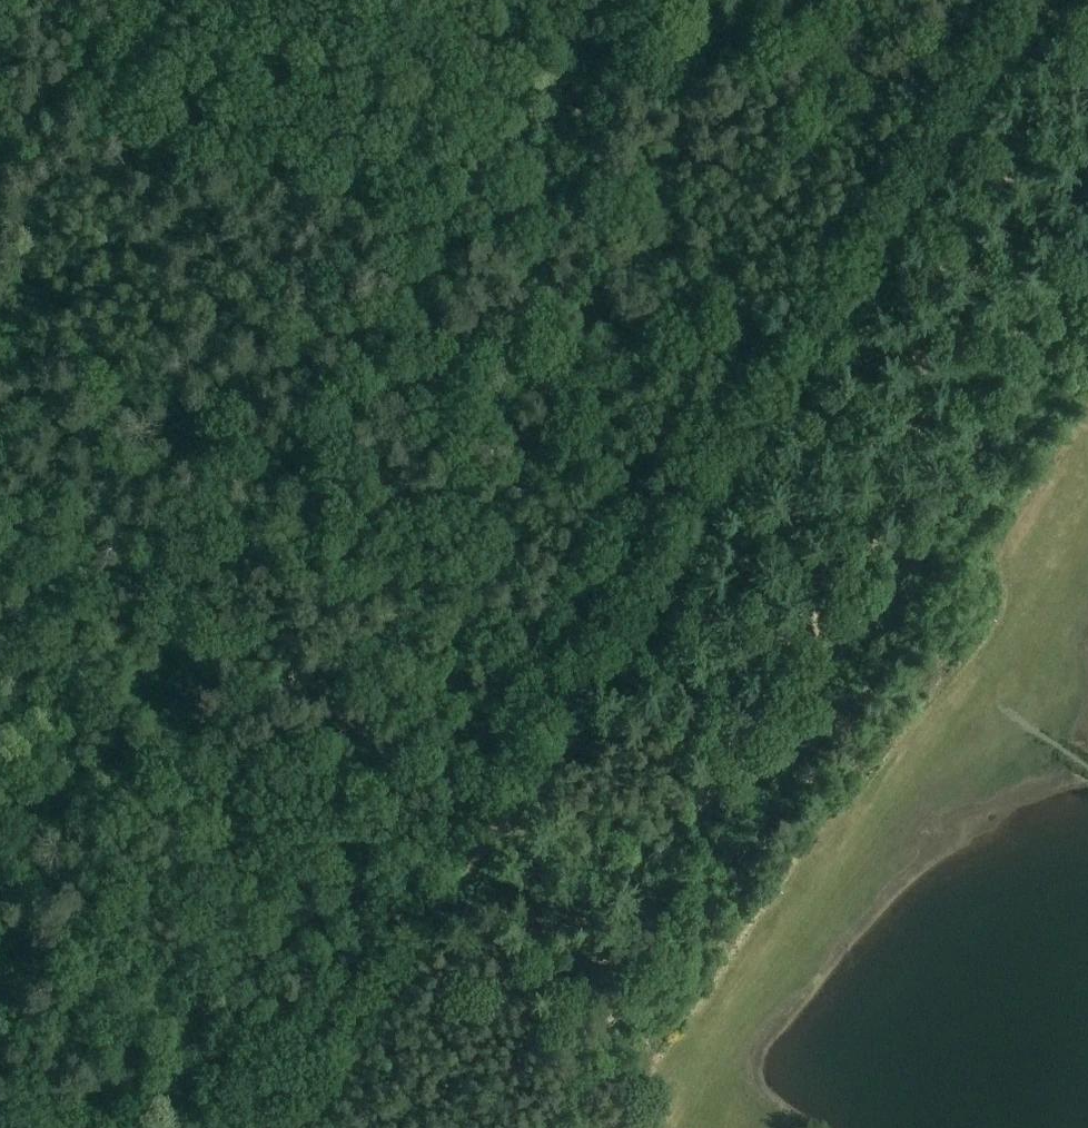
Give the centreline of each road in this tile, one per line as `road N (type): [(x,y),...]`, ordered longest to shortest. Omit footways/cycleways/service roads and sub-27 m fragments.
road 1 (track): [(1036,0),(299,1127)]

